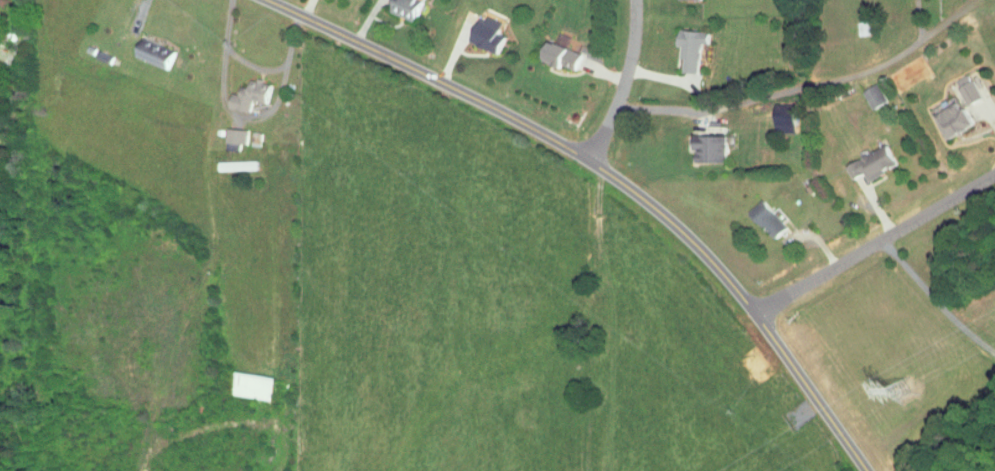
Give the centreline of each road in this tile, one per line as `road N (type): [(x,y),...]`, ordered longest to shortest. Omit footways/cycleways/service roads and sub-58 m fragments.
road 1 (tertiary): [(269,0),(530,124),(633,189),(715,263),(762,319),(867,470)]
road 2 (residential): [(757,313),(887,245),(994,174)]
road 3 (residential): [(590,159),(629,65),(635,0)]

